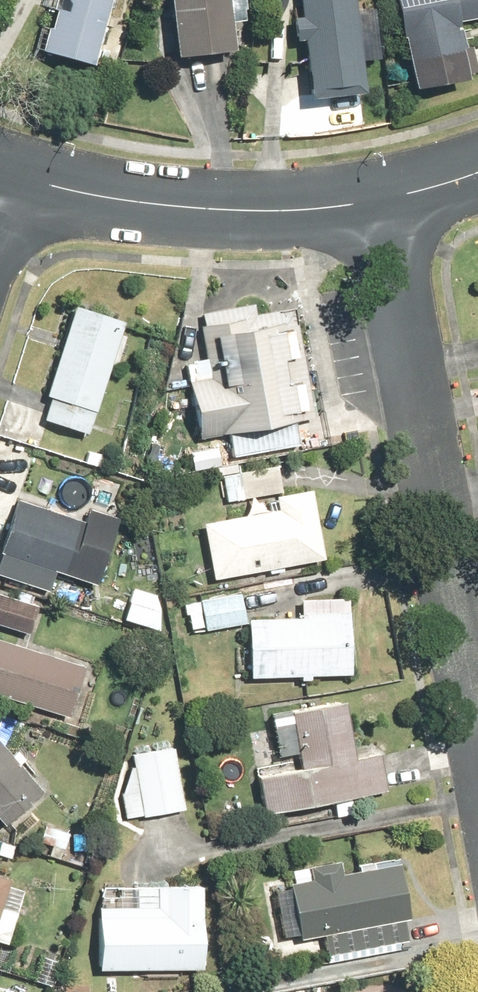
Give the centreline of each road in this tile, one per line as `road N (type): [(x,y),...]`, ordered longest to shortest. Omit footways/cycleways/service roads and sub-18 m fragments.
road 1 (residential): [(477,734),(381,202)]
road 2 (tertiary): [(22,181),(218,209),(381,202)]

